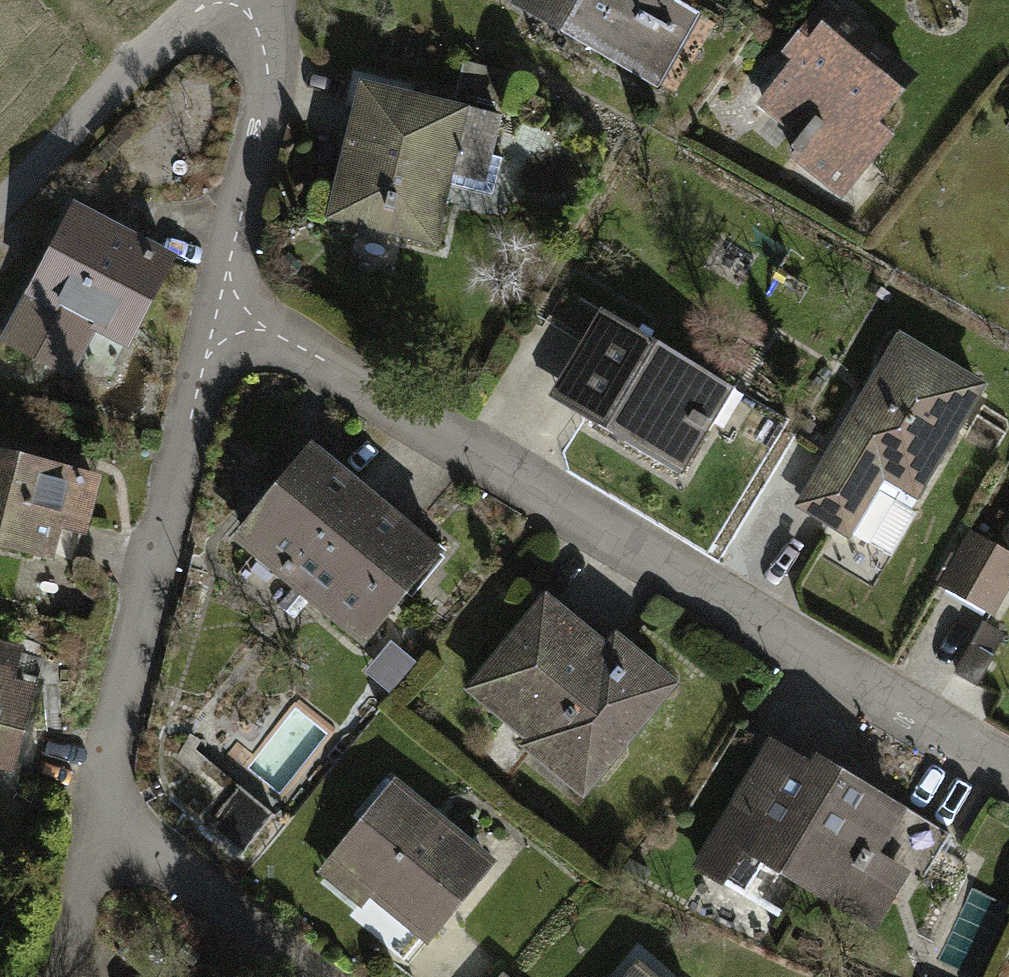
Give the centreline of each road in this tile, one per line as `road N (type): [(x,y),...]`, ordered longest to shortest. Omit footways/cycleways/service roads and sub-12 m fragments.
road 1 (residential): [(213,320),(252,325),(329,364),(1008,770)]
road 2 (residential): [(92,806),(126,632),(213,320)]
road 3 (residential): [(213,320),(266,86),(266,49),(241,0)]
road 4 (residential): [(0,205),(83,109),(204,0)]
road 5 (residential): [(301,976),(92,806)]
road 6 (residential): [(64,947),(92,806)]

